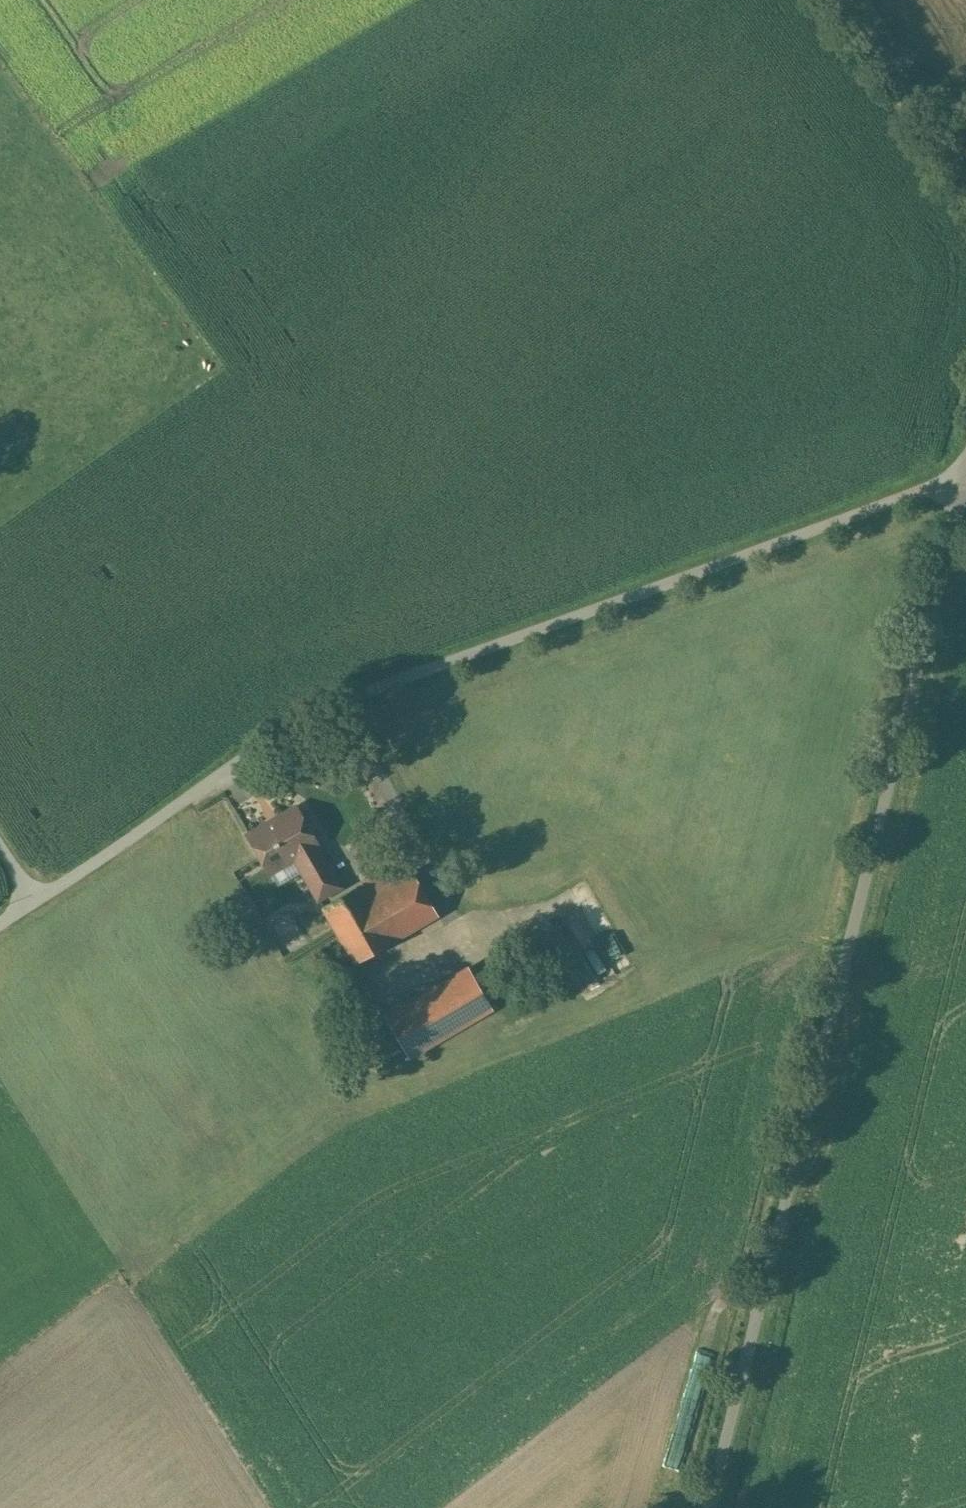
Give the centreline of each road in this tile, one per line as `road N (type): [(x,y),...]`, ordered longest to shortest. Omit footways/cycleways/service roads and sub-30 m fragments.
road 1 (unclassified): [(0,925),(233,766),(369,691),(930,484),(963,482)]
road 2 (unclassified): [(711,1507),(963,482)]
road 3 (unclassified): [(843,0),(922,112)]

